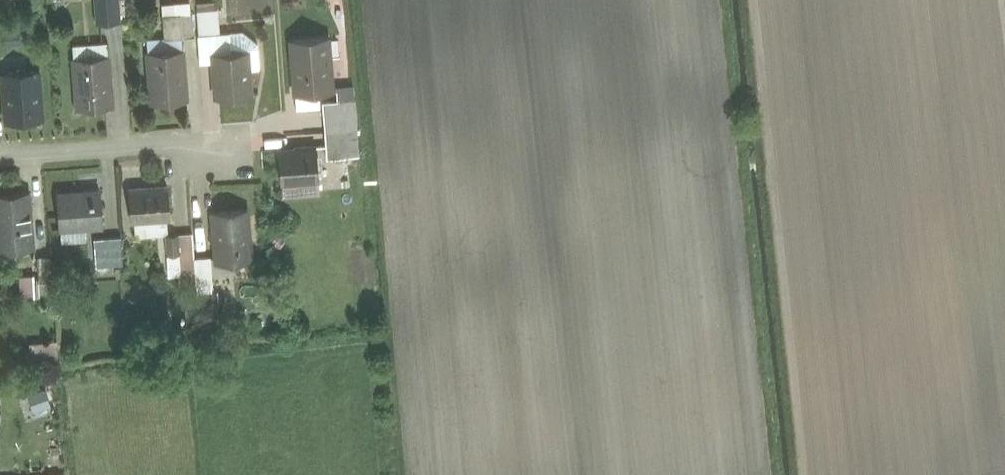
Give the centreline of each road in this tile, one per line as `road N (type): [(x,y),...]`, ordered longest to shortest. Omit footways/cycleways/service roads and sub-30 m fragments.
road 1 (residential): [(0,161),(253,142)]

